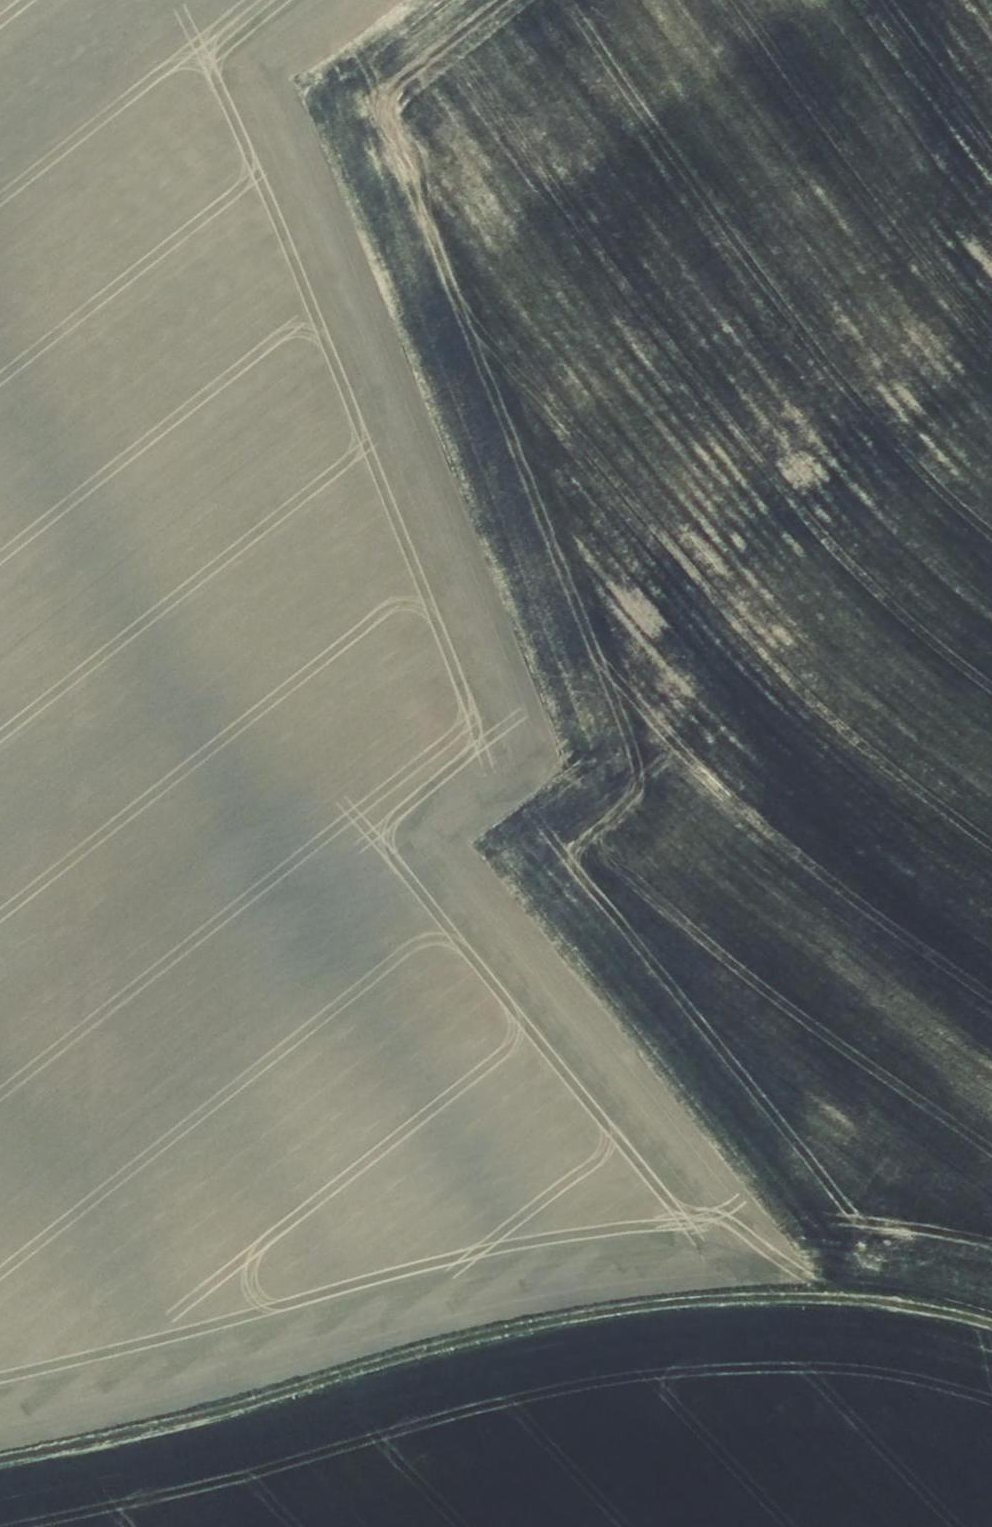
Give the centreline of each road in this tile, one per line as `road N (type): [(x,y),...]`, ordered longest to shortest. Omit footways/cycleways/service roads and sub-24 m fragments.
road 1 (track): [(0,1458),(217,1412),(451,1344),(631,1308),(836,1299),(907,1306),(991,1329)]

